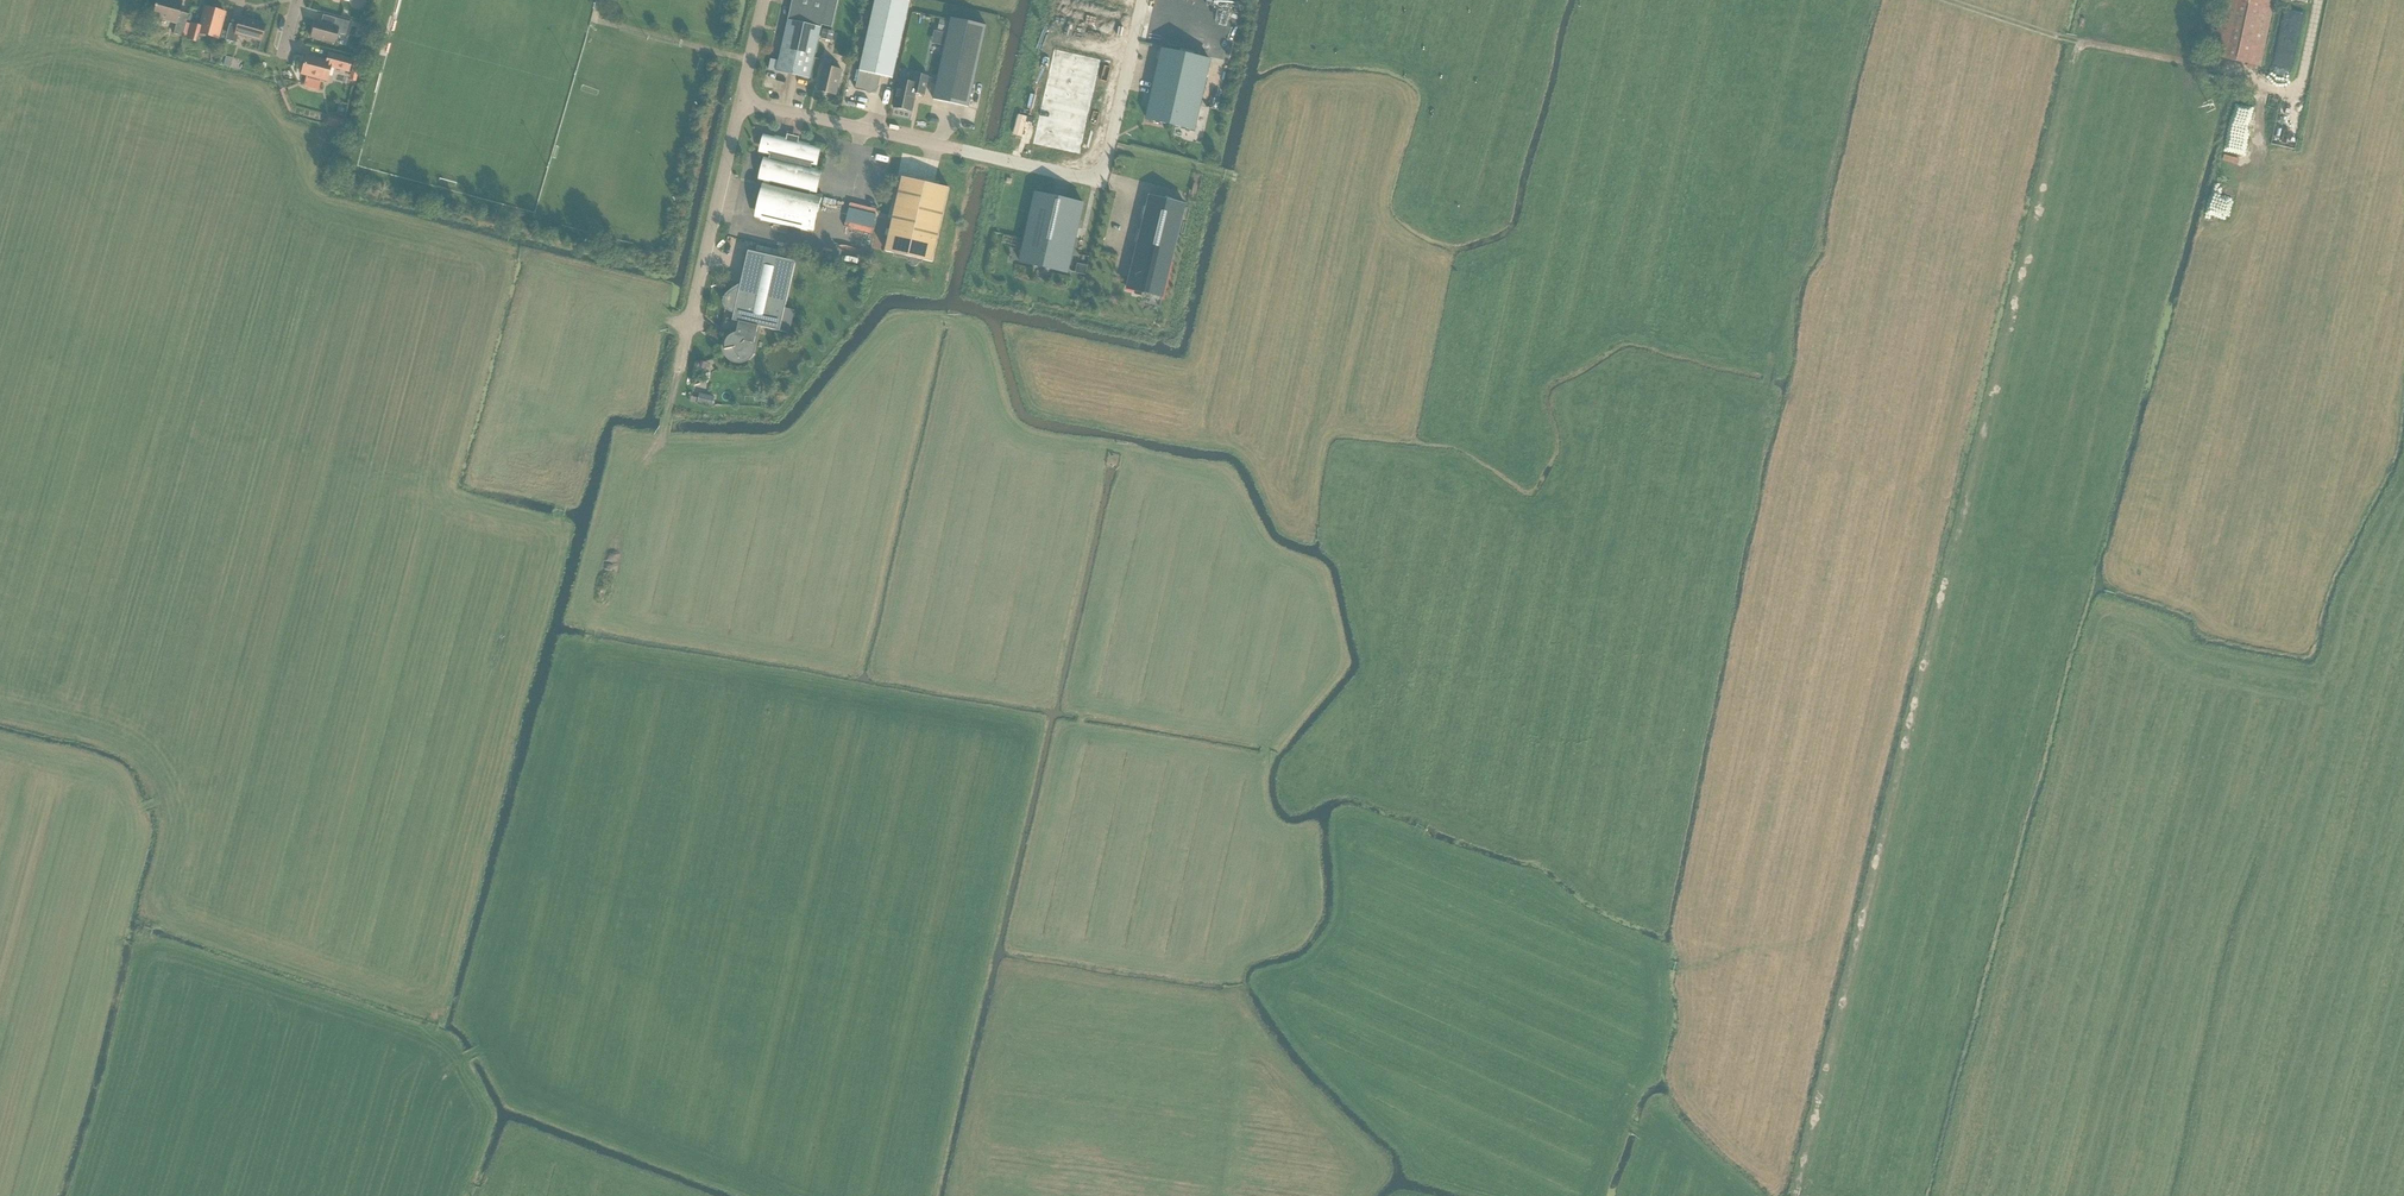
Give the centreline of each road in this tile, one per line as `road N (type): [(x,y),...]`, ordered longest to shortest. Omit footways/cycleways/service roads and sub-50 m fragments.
road 1 (track): [(2319,0),(2301,86),(2085,43),(2075,54),(1796,1195)]
road 2 (residential): [(1137,26),(1106,162),(1093,177),(741,101)]
road 3 (residential): [(678,370),(741,101)]
road 4 (track): [(622,509),(636,470),(658,446),(678,370)]
road 5 (track): [(2085,43),(1949,0)]
road 6 (track): [(1109,147),(1236,179)]

